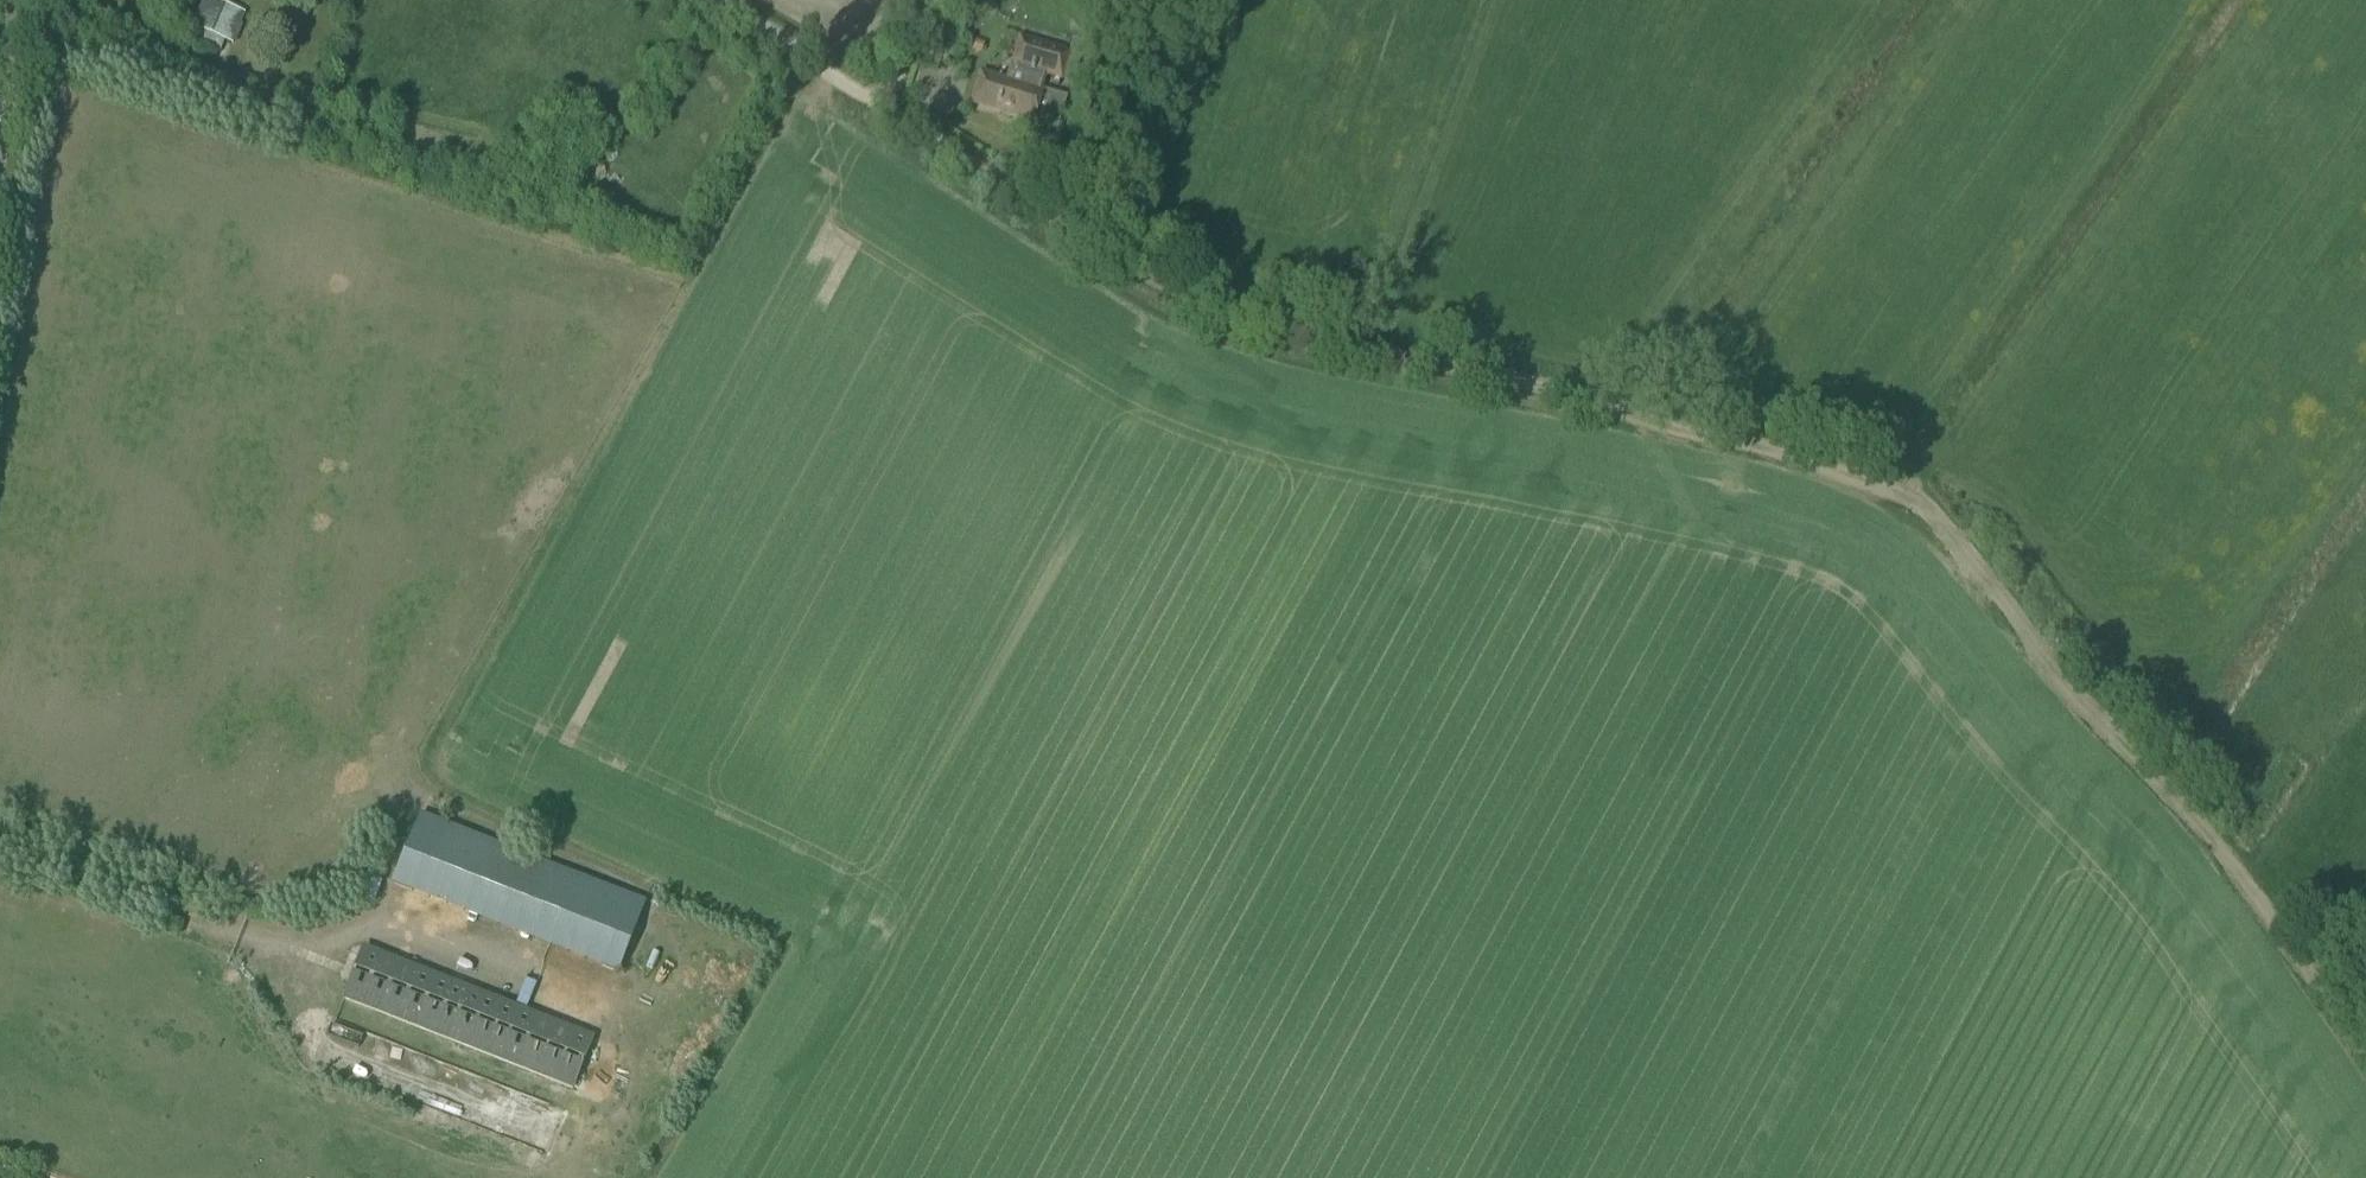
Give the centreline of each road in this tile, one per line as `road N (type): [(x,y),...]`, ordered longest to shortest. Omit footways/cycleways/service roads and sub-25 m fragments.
road 1 (track): [(970,164),(1188,288),(1946,505),(2365,1046)]
road 2 (unclassified): [(970,164),(717,0)]

